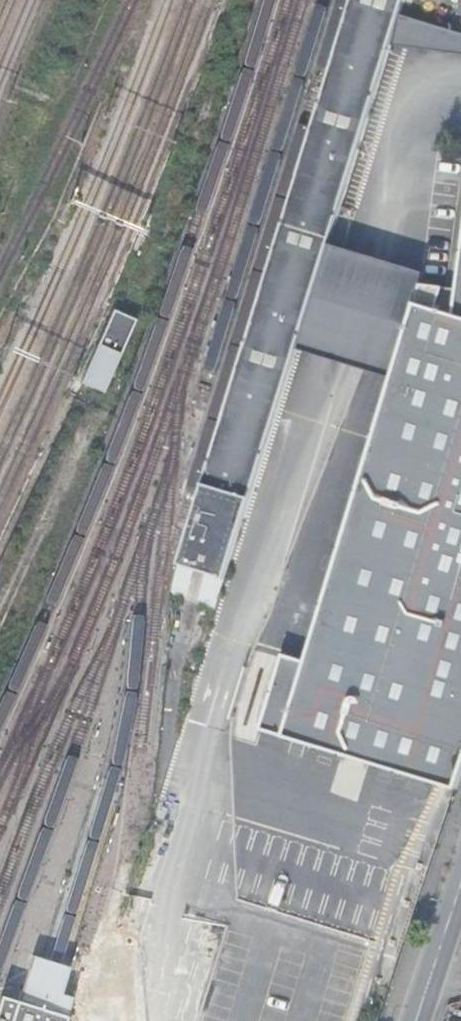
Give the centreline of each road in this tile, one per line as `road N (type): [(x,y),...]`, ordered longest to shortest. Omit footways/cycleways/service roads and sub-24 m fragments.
road 1 (tertiary): [(409,1020),(460,850)]

